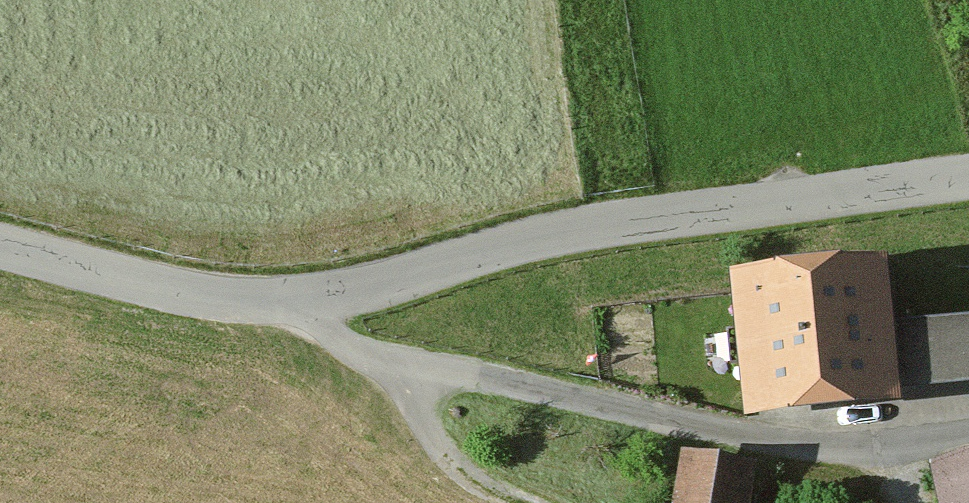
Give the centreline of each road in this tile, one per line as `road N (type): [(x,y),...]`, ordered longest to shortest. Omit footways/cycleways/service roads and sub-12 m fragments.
road 1 (unclassified): [(0,247),(171,290),(267,302),(352,290),(608,223),(968,176)]
road 2 (track): [(307,299),(330,331),(361,351),(742,435),(874,446),(968,433)]
road 3 (track): [(397,362),(444,453),(476,482),(521,502)]

